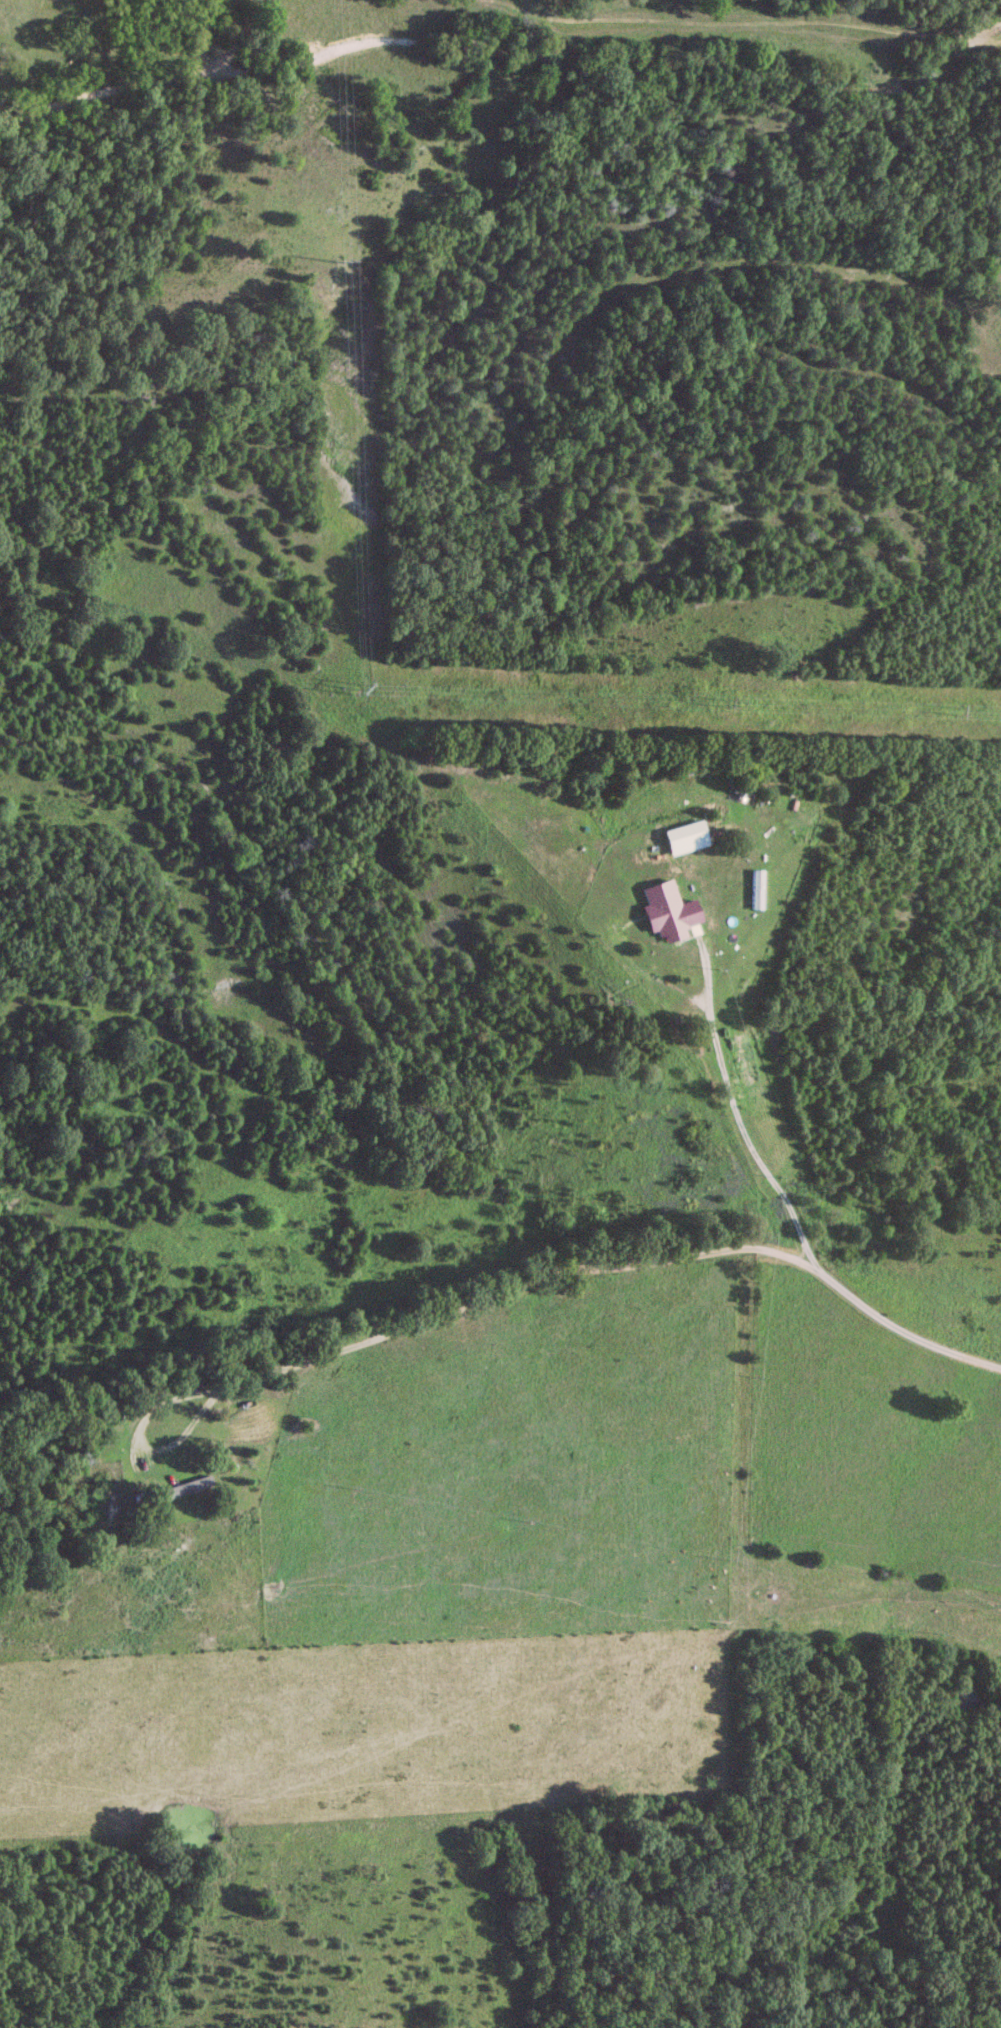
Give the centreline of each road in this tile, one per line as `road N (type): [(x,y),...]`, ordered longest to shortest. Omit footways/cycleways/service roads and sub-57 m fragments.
road 1 (residential): [(1000,1375),(856,1302),(802,1265),(315,1140),(236,1063),(79,850),(29,800)]

